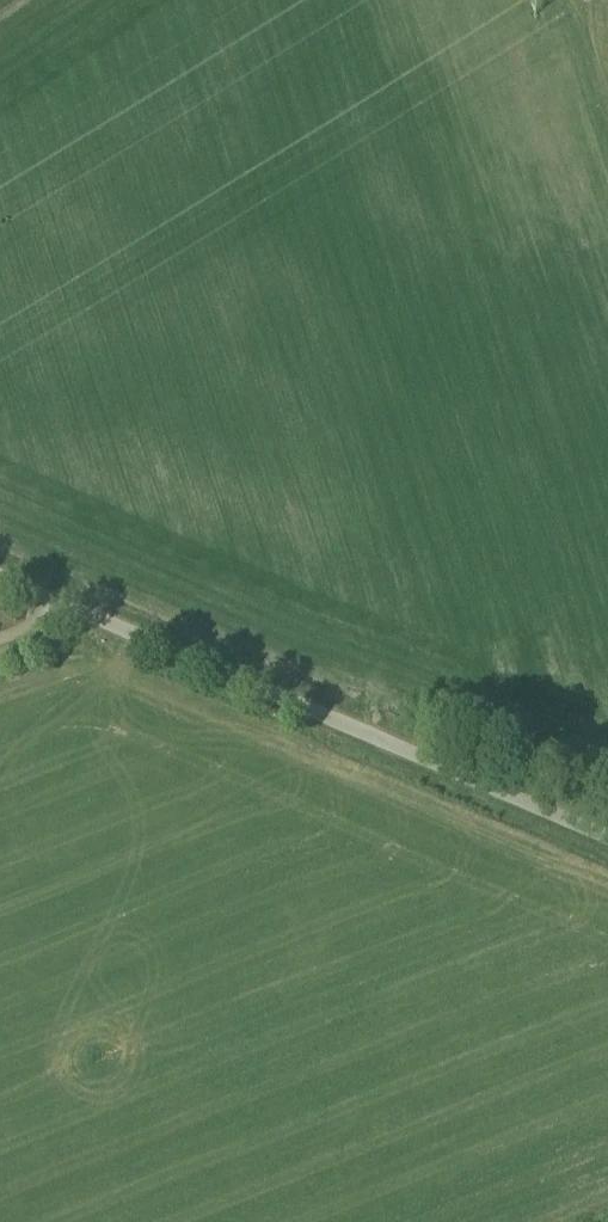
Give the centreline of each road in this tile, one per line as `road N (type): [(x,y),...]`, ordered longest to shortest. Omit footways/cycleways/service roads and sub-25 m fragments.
road 1 (unclassified): [(607,838),(0,576)]

